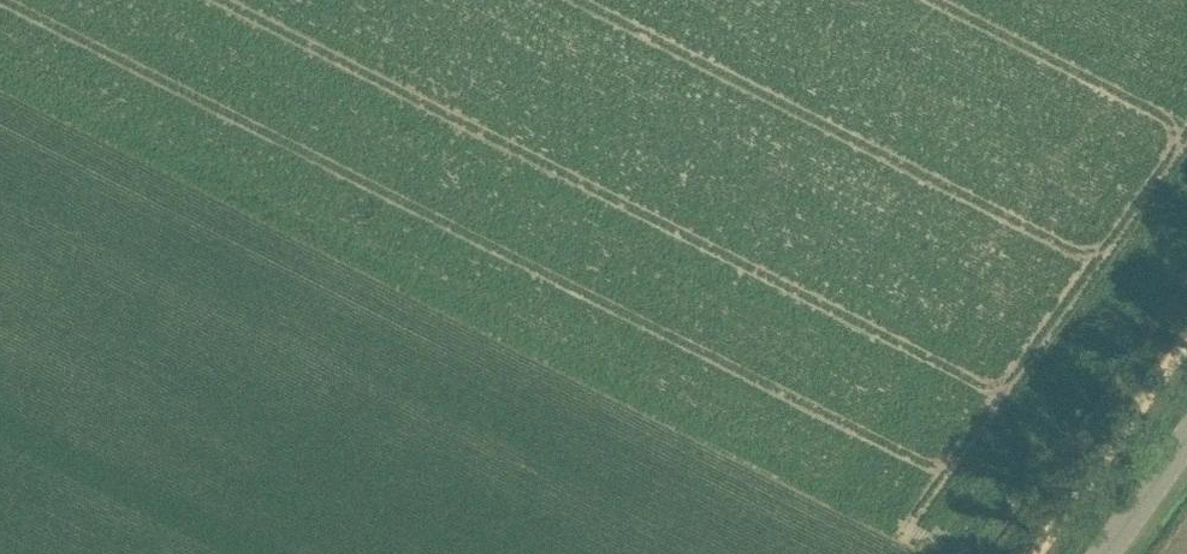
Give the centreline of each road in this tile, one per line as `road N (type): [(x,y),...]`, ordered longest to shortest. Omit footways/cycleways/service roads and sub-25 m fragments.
road 1 (track): [(1186,338),(1032,553)]

